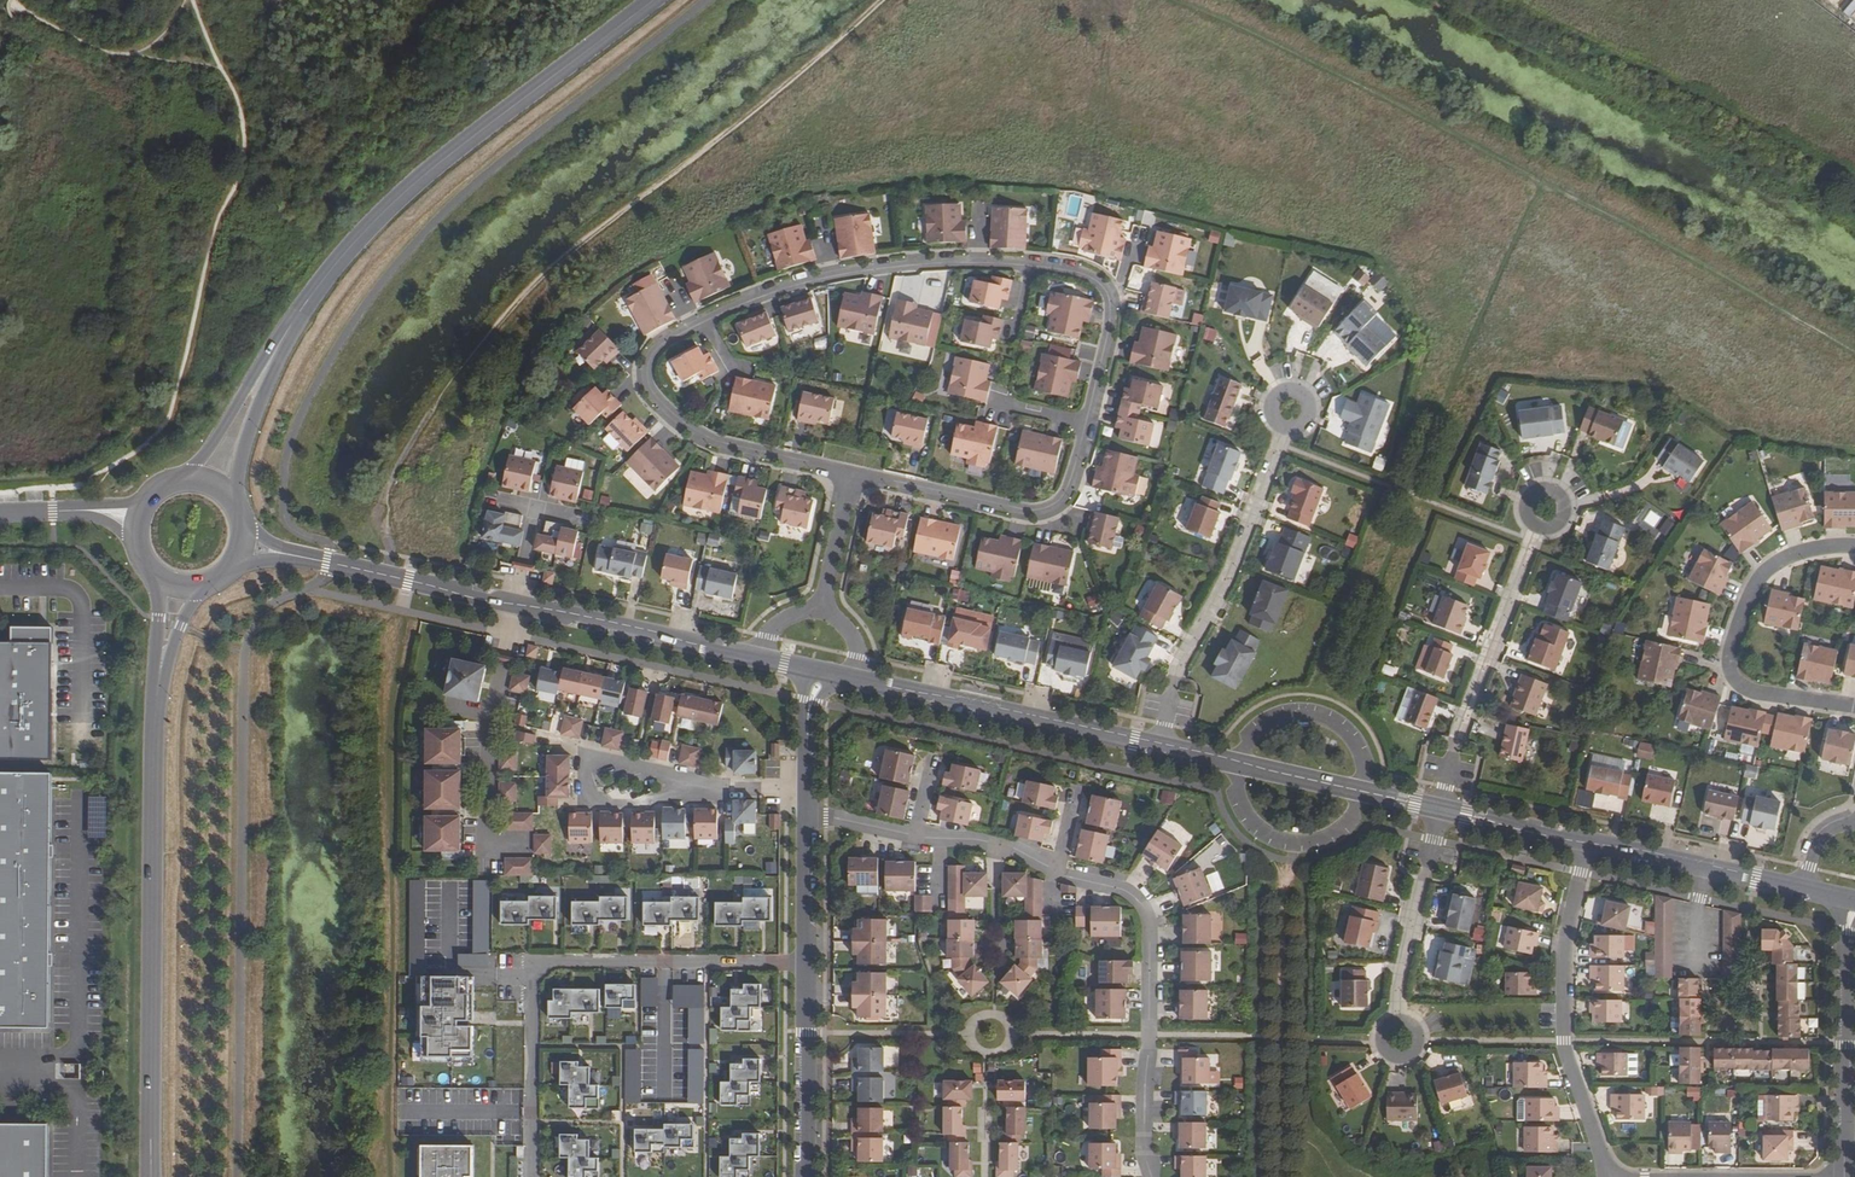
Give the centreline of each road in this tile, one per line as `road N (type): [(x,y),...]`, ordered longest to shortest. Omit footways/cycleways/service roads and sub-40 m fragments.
road 1 (residential): [(850,476),(1024,511),(1050,507),(1068,487),(1085,426),(1110,326),(1107,295),(1076,273),(1031,267),(889,267),(741,302),(656,352),(651,394),(688,428),(821,466)]
road 2 (residential): [(809,813),(1013,847),(1139,901),(1151,922),(1145,1152),(1152,1176)]
road 3 (primary): [(653,0),(405,192),(330,271),(293,326)]
road 4 (residential): [(535,1176),(535,978),(544,966),(807,963)]
road 5 (primary): [(152,1176),(155,718)]
road 6 (residential): [(1162,743),(1179,668),(1240,541),(1290,409)]
road 7 (residential): [(1589,843),(1565,941),(1563,1051),(1608,1176)]
road 8 (residential): [(1854,548),(1799,553),(1758,580),(1730,665),(1740,687),(1753,694),(1853,707)]
road 9 (residential): [(1440,808),(1464,720),(1544,509)]
road 10 (residential): [(853,680),(1162,743)]
road 11 (residential): [(1162,743),(1440,808)]
road 12 (residential): [(514,605),(760,660)]
road 13 (residential): [(514,605),(486,725),(489,817),(501,843)]
road 14 (residential): [(1844,1139),(1847,898)]
road 15 (residential): [(1440,808),(1397,1001),(1400,1040)]
road 16 (residential): [(1589,843),(1804,887)]
road 17 (residential): [(807,963),(805,1176)]
road 18 (residential): [(742,789),(586,756),(585,803)]
road 19 (primary): [(293,326),(197,465),(168,487)]
road 20 (primary): [(237,516),(249,433),(293,326)]
road 21 (residential): [(326,562),(514,605)]
road 22 (primary): [(143,559),(157,596),(155,718)]
road 23 (residential): [(585,803),(742,789)]
road 24 (primary): [(155,718),(181,627),(216,578)]
road 25 (residential): [(1440,808),(1589,843)]
road 26 (residential): [(809,813),(807,963)]
road 27 (residential): [(819,613),(850,476)]
road 28 (unclassified): [(0,512),(85,510),(139,520)]
road 29 (residential): [(810,671),(809,791)]

